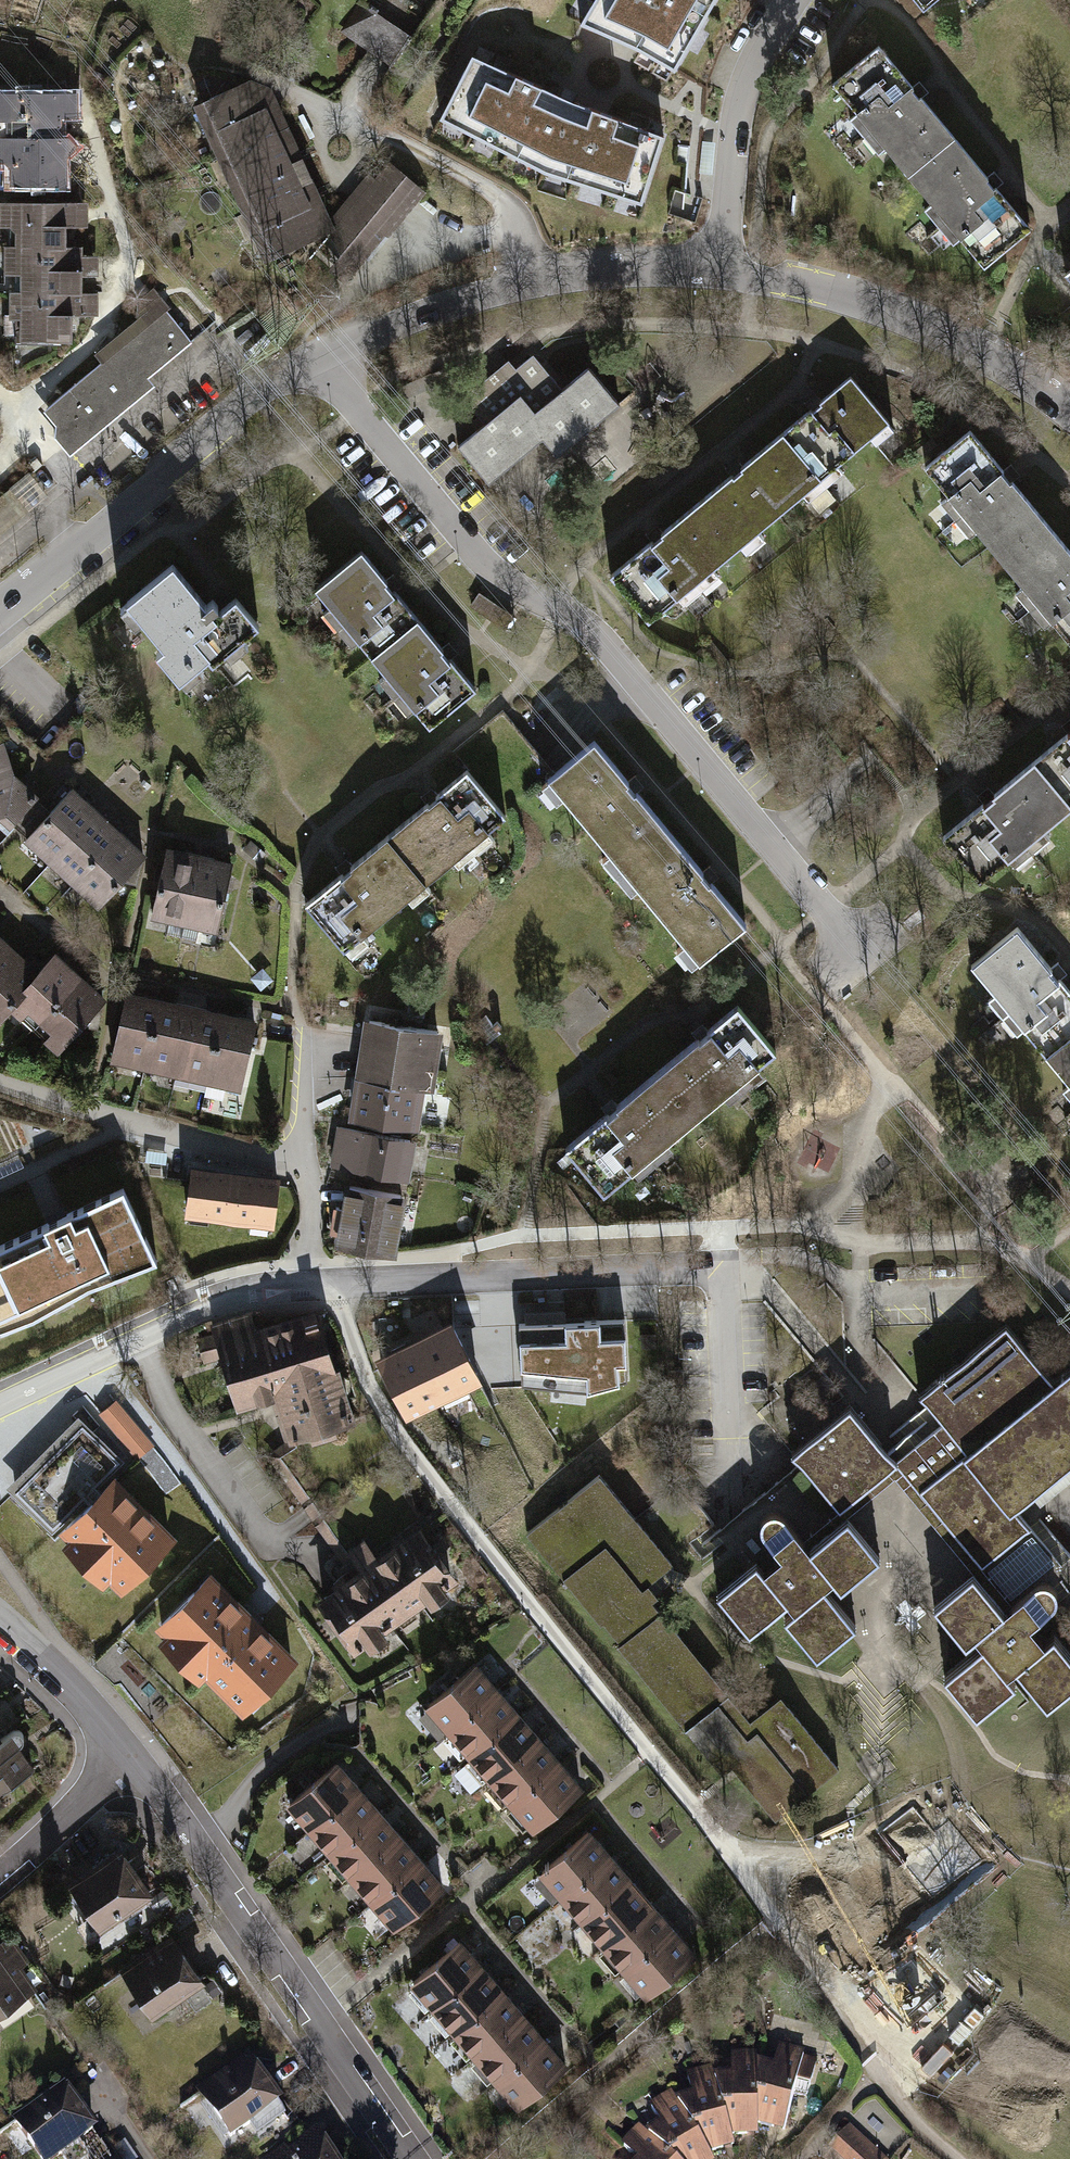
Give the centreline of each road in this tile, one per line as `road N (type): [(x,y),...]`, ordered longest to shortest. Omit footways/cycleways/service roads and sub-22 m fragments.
road 1 (residential): [(861,949),(601,638),(493,565),(317,354)]
road 2 (residential): [(323,1284),(375,1410),(775,1921)]
road 3 (residential): [(411,2158),(131,1767)]
road 4 (residential): [(730,1228),(712,1258),(323,1284)]
road 5 (residential): [(719,270),(624,268),(536,280),(317,354)]
road 6 (residential): [(317,354),(0,606)]
road 7 (residential): [(1069,415),(989,359),(844,295),(719,270)]
road 8 (residential): [(775,1921),(497,2158)]
road 9 (residential): [(149,1331),(160,1392),(270,1546),(305,1552),(324,1580)]
road 10 (track): [(0,1083),(241,1151),(300,1156)]
road 11 (residential): [(775,1921),(877,2078),(957,2158)]
road 12 (residential): [(792,0),(737,91),(719,270)]
road 13 (residential): [(131,1767),(42,1659),(0,1623)]
road 14 (residential): [(323,1284),(236,1293),(149,1331)]
road 15 (residential): [(131,1767),(0,1873)]
road 16 (residential): [(149,1331),(0,1405)]

